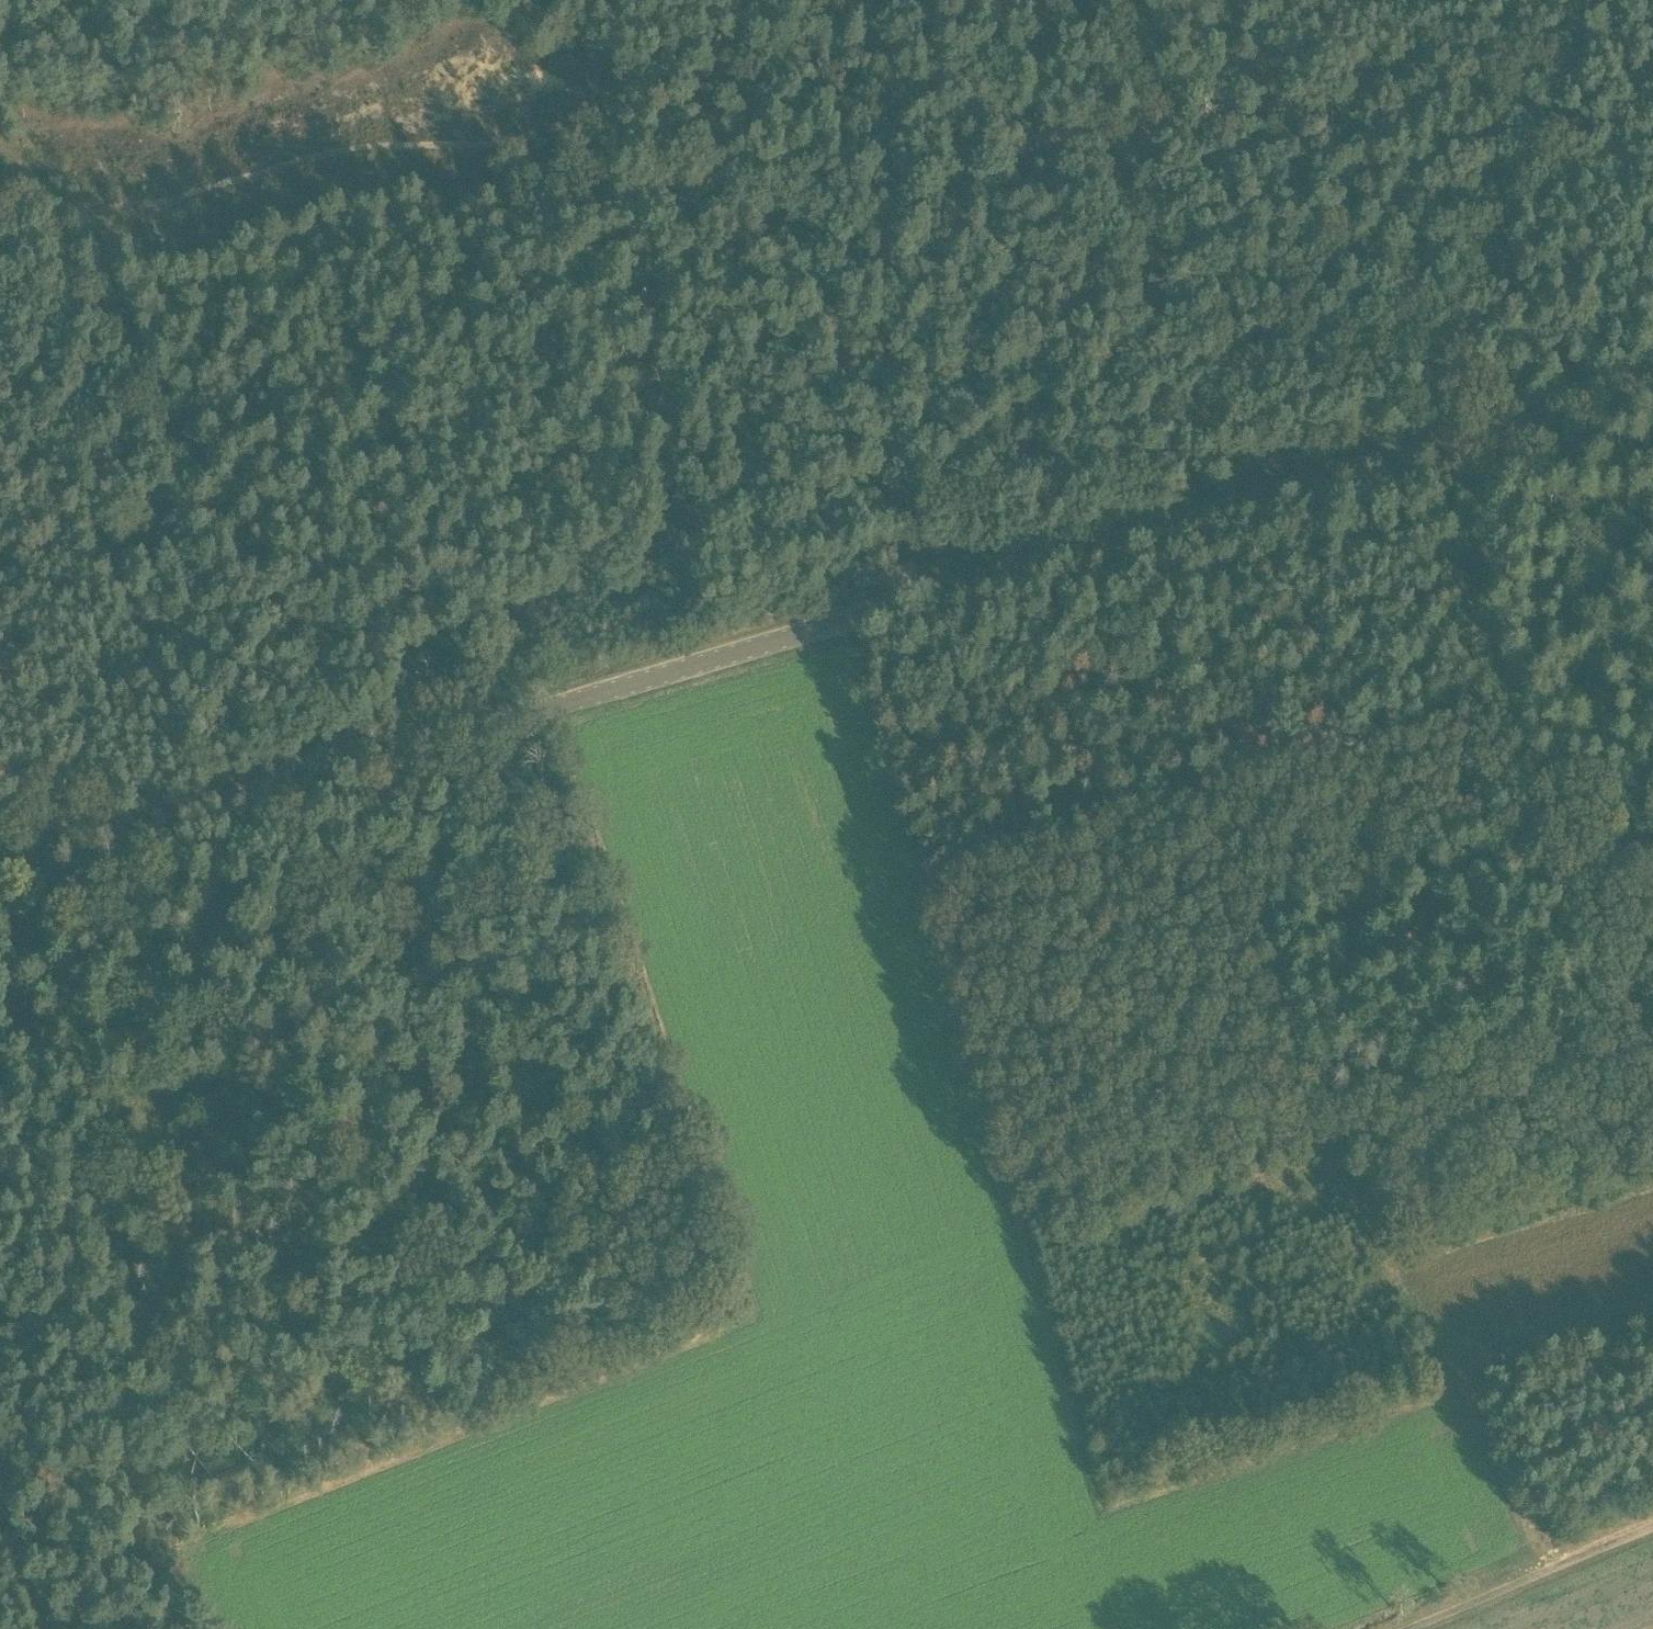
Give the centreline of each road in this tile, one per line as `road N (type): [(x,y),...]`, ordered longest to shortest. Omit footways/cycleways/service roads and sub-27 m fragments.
road 1 (tertiary): [(0,876),(1652,378)]
road 2 (track): [(1427,445),(1586,0)]
road 3 (track): [(1652,1522),(1391,1628)]

